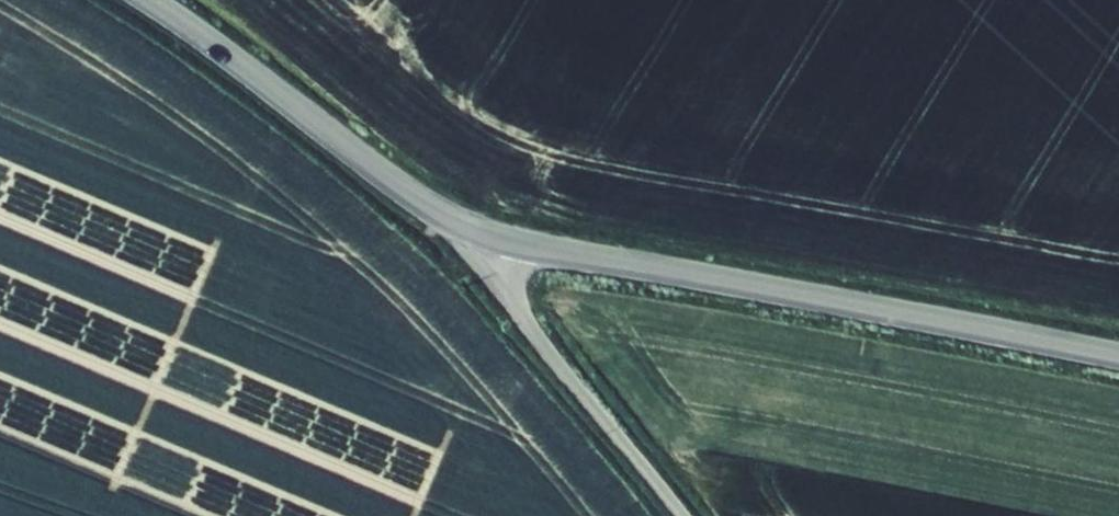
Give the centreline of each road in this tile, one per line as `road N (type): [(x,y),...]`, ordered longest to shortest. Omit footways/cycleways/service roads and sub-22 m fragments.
road 1 (tertiary): [(1118,357),(496,239)]
road 2 (tertiary): [(496,239),(410,196),(148,0)]
road 3 (residential): [(496,239),(509,290),(550,353),(684,515)]

